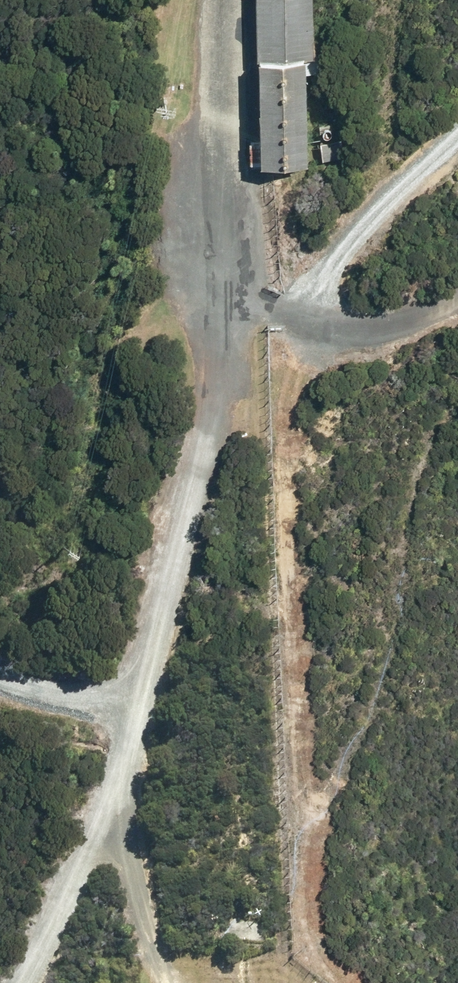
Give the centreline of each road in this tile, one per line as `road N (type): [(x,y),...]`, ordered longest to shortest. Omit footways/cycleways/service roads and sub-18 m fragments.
road 1 (track): [(311,326),(283,397),(307,950),(347,982)]
road 2 (track): [(457,399),(440,424),(373,697),(301,819)]

